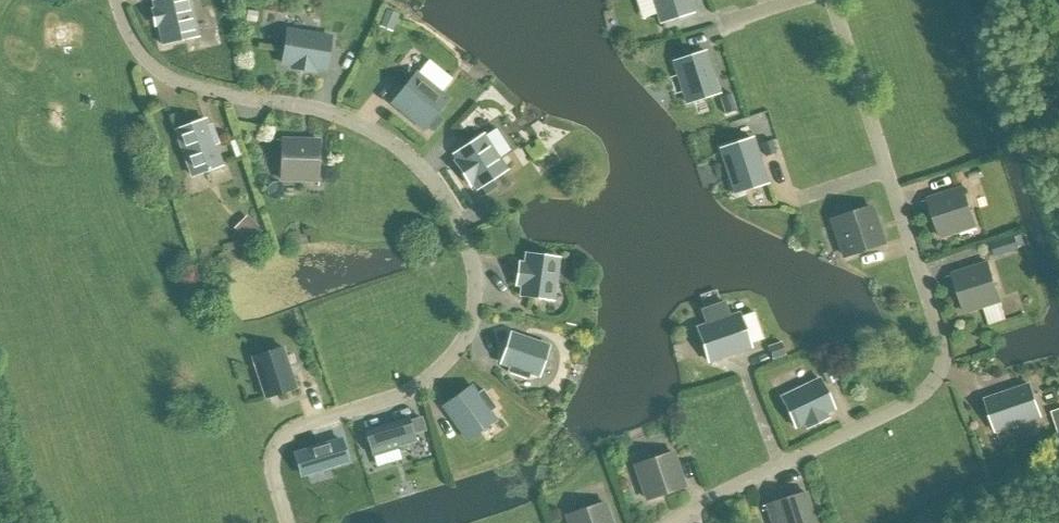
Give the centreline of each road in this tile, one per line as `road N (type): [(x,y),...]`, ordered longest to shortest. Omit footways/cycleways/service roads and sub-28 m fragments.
road 1 (residential): [(113,0),(135,51),(175,82),(332,115),(380,137),(444,200),(465,243),(473,309),(460,343),(402,394),(299,426),(277,444),(270,472),(285,522)]
road 2 (residential): [(663,522),(918,397),(943,363),(830,0)]
road 3 (track): [(1058,218),(986,0)]

